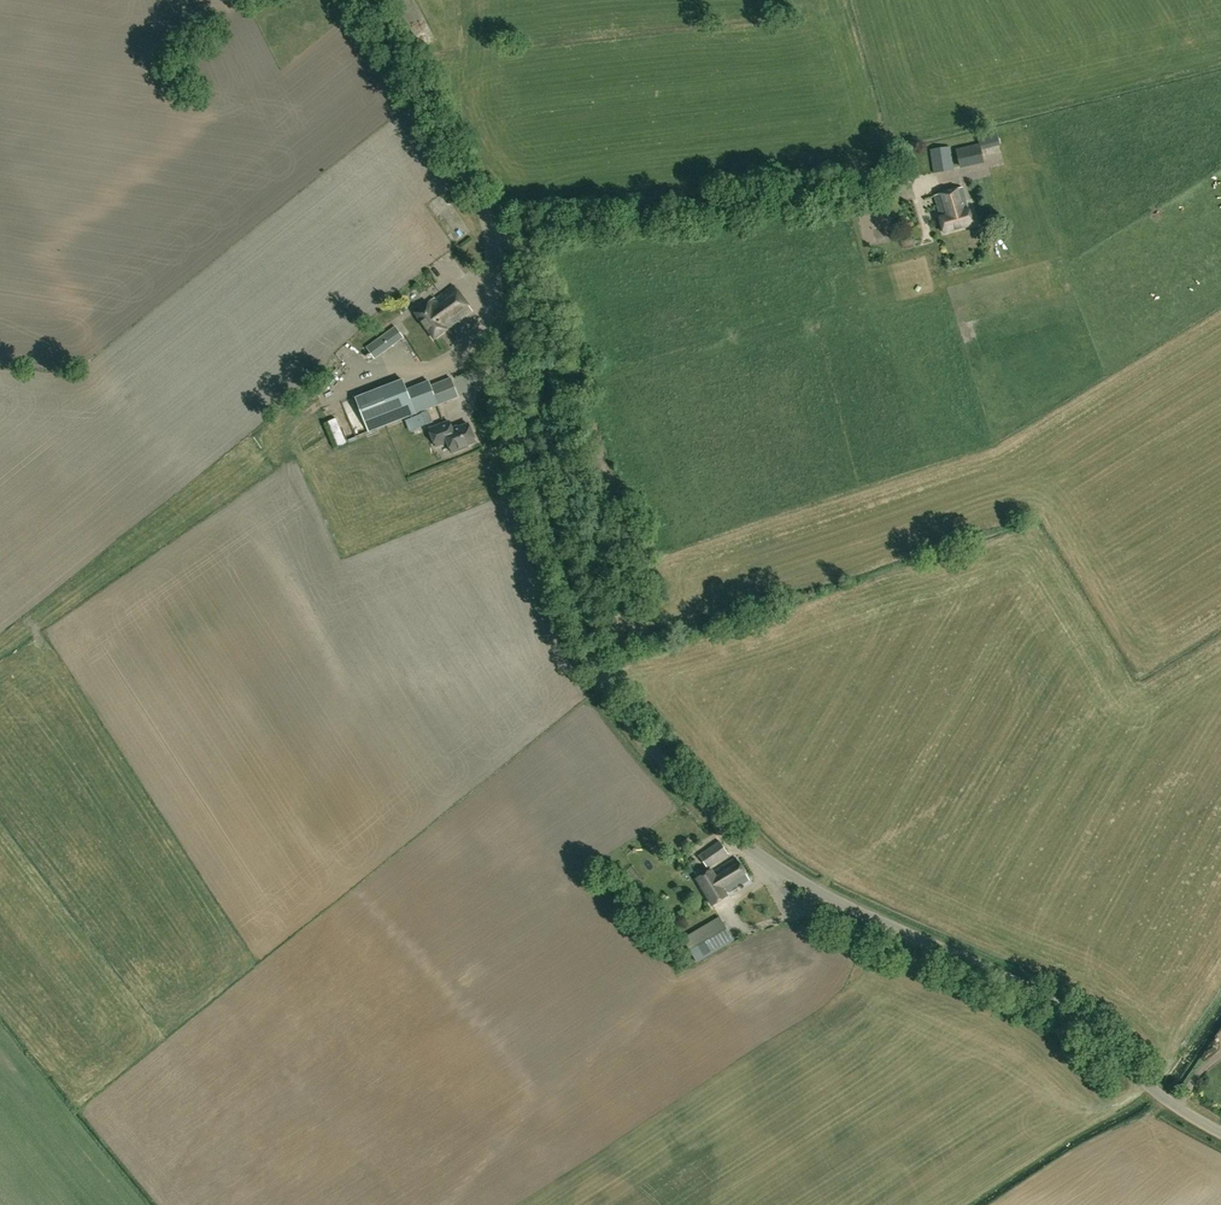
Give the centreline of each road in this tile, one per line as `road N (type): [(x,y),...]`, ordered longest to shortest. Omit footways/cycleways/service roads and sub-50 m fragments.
road 1 (unclassified): [(1220,1130),(1164,1094),(1123,1043),(1071,1001),(778,863),(683,776),(604,656),(572,587),(525,426),(496,239)]
road 2 (unclassified): [(496,239),(884,191)]
road 3 (unclassified): [(496,239),(370,0)]

